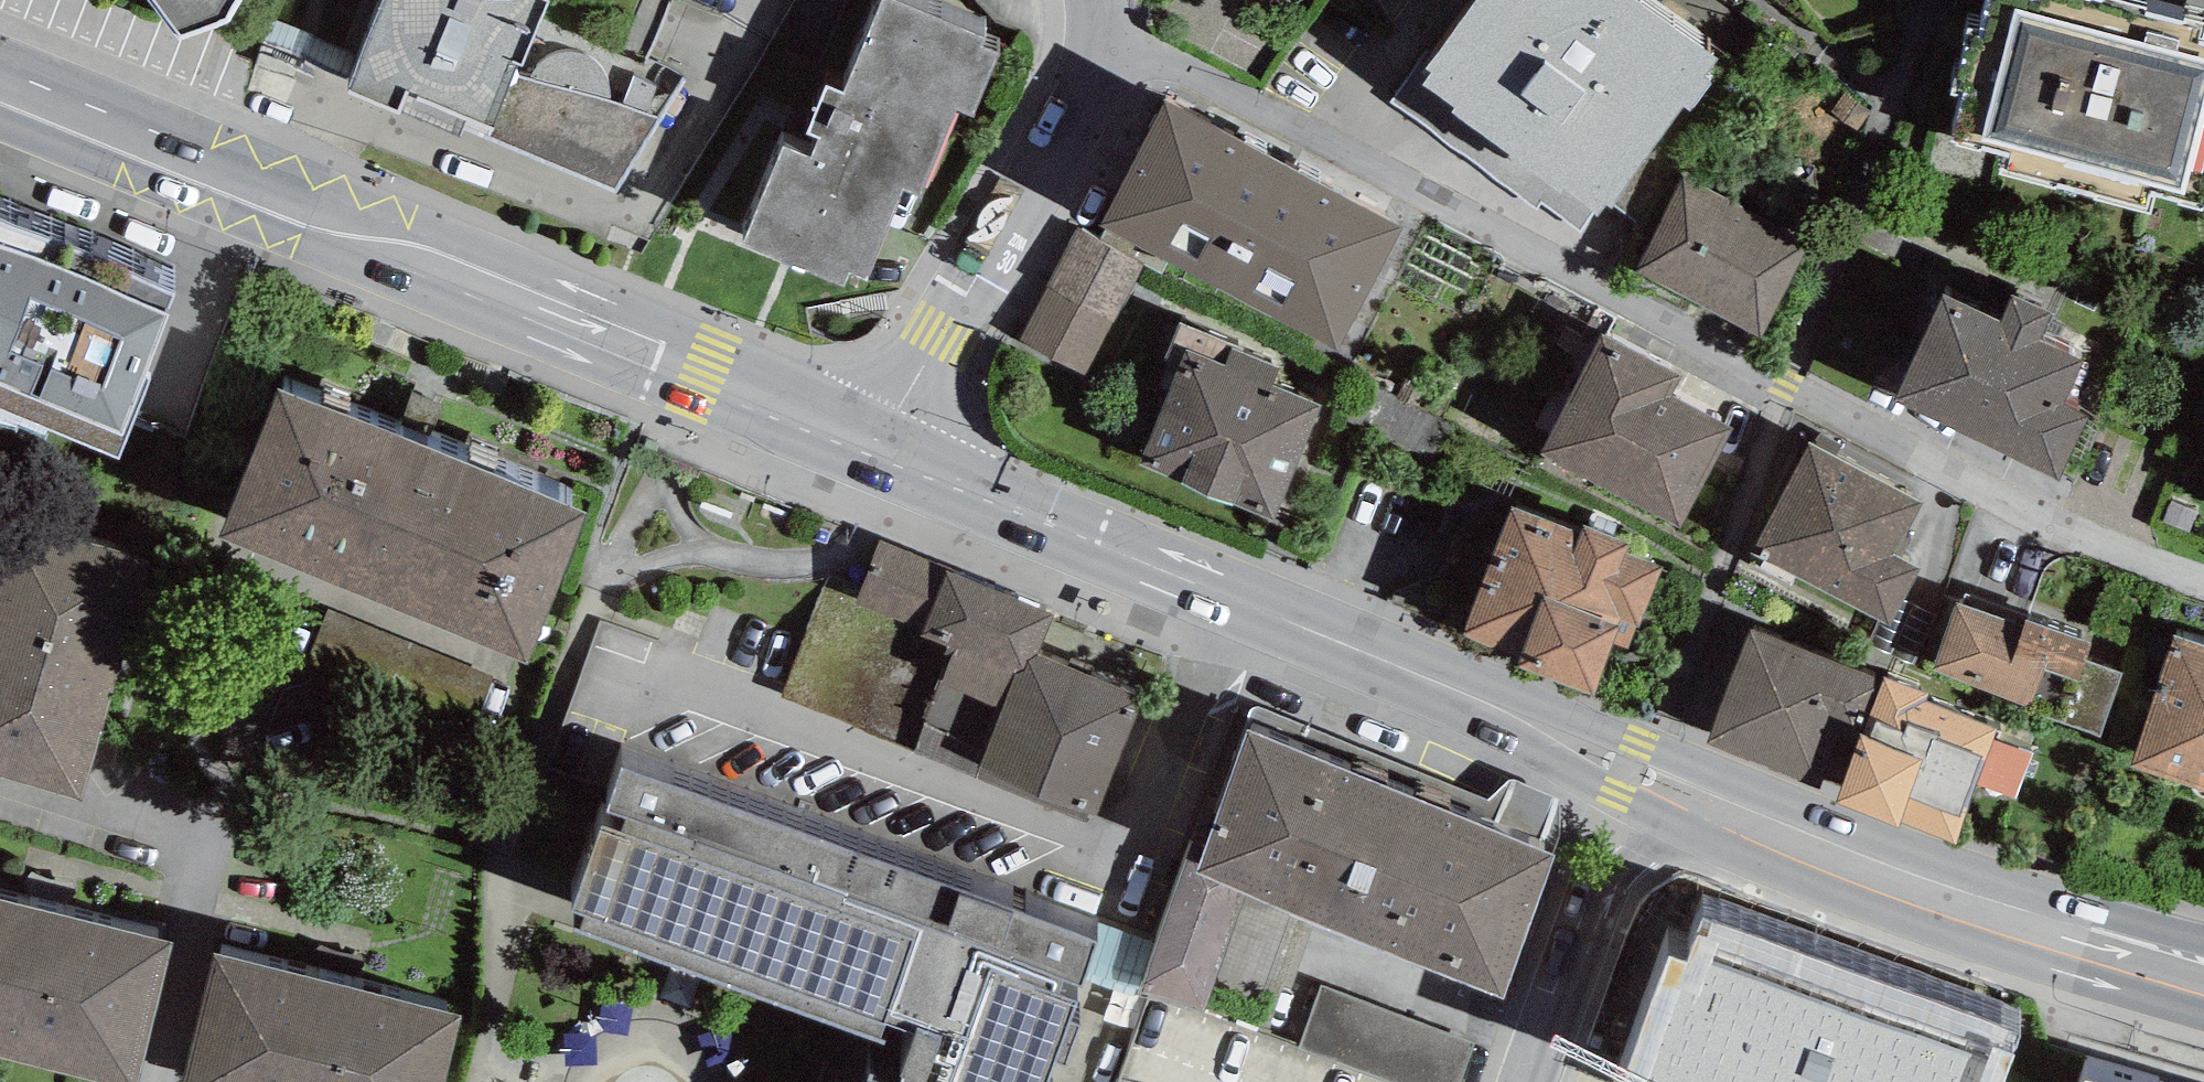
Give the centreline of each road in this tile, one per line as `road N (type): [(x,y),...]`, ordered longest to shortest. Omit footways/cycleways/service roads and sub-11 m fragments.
road 1 (primary): [(884,451),(0,87)]
road 2 (residential): [(1240,601),(1129,854),(610,675)]
road 3 (residential): [(1787,386),(1112,36)]
road 4 (primary): [(2203,971),(1860,861),(1693,795)]
road 5 (primary): [(1693,795),(1240,601)]
road 6 (residential): [(1112,36),(884,451)]
road 7 (residential): [(1787,386),(1981,488),(2203,571)]
road 8 (primary): [(1240,601),(884,451)]
road 9 (residential): [(1541,1081),(1613,878),(1639,842),(1693,795)]

